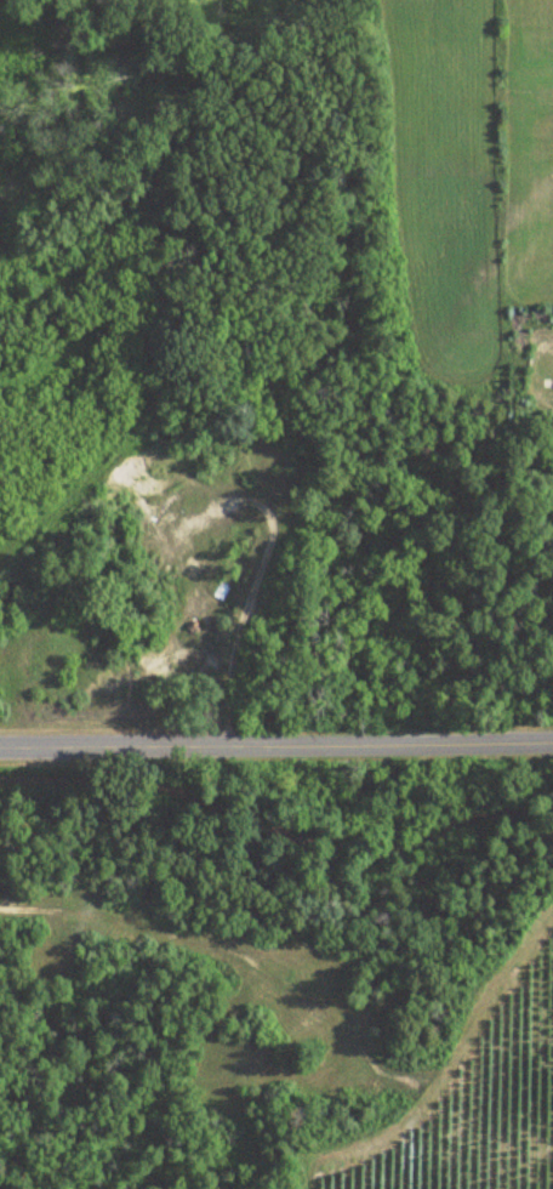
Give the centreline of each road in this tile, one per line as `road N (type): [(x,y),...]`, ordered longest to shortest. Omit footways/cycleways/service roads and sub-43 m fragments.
road 1 (tertiary): [(0,746),(552,740)]

